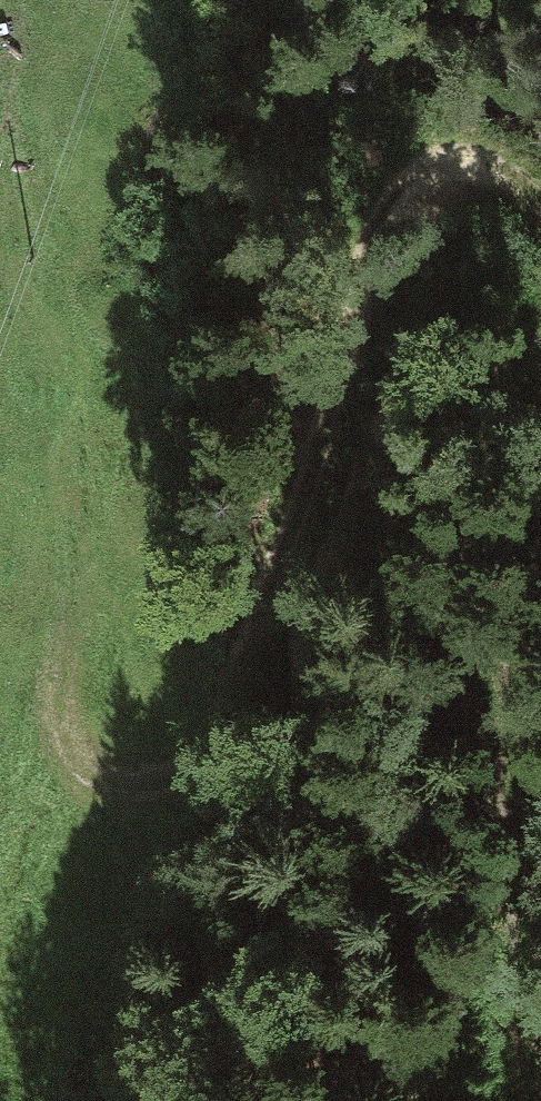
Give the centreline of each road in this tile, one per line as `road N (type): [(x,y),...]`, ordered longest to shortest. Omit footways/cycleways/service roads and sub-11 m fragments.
road 1 (track): [(540,213),(492,170),(458,164),(427,173),(400,194),(378,235),(285,567),(222,734),(192,772),(159,789),(127,791),(80,770),(64,747),(57,713),(80,500),(72,422),(0,242)]
road 2 (track): [(540,1098),(515,768),(540,486)]

